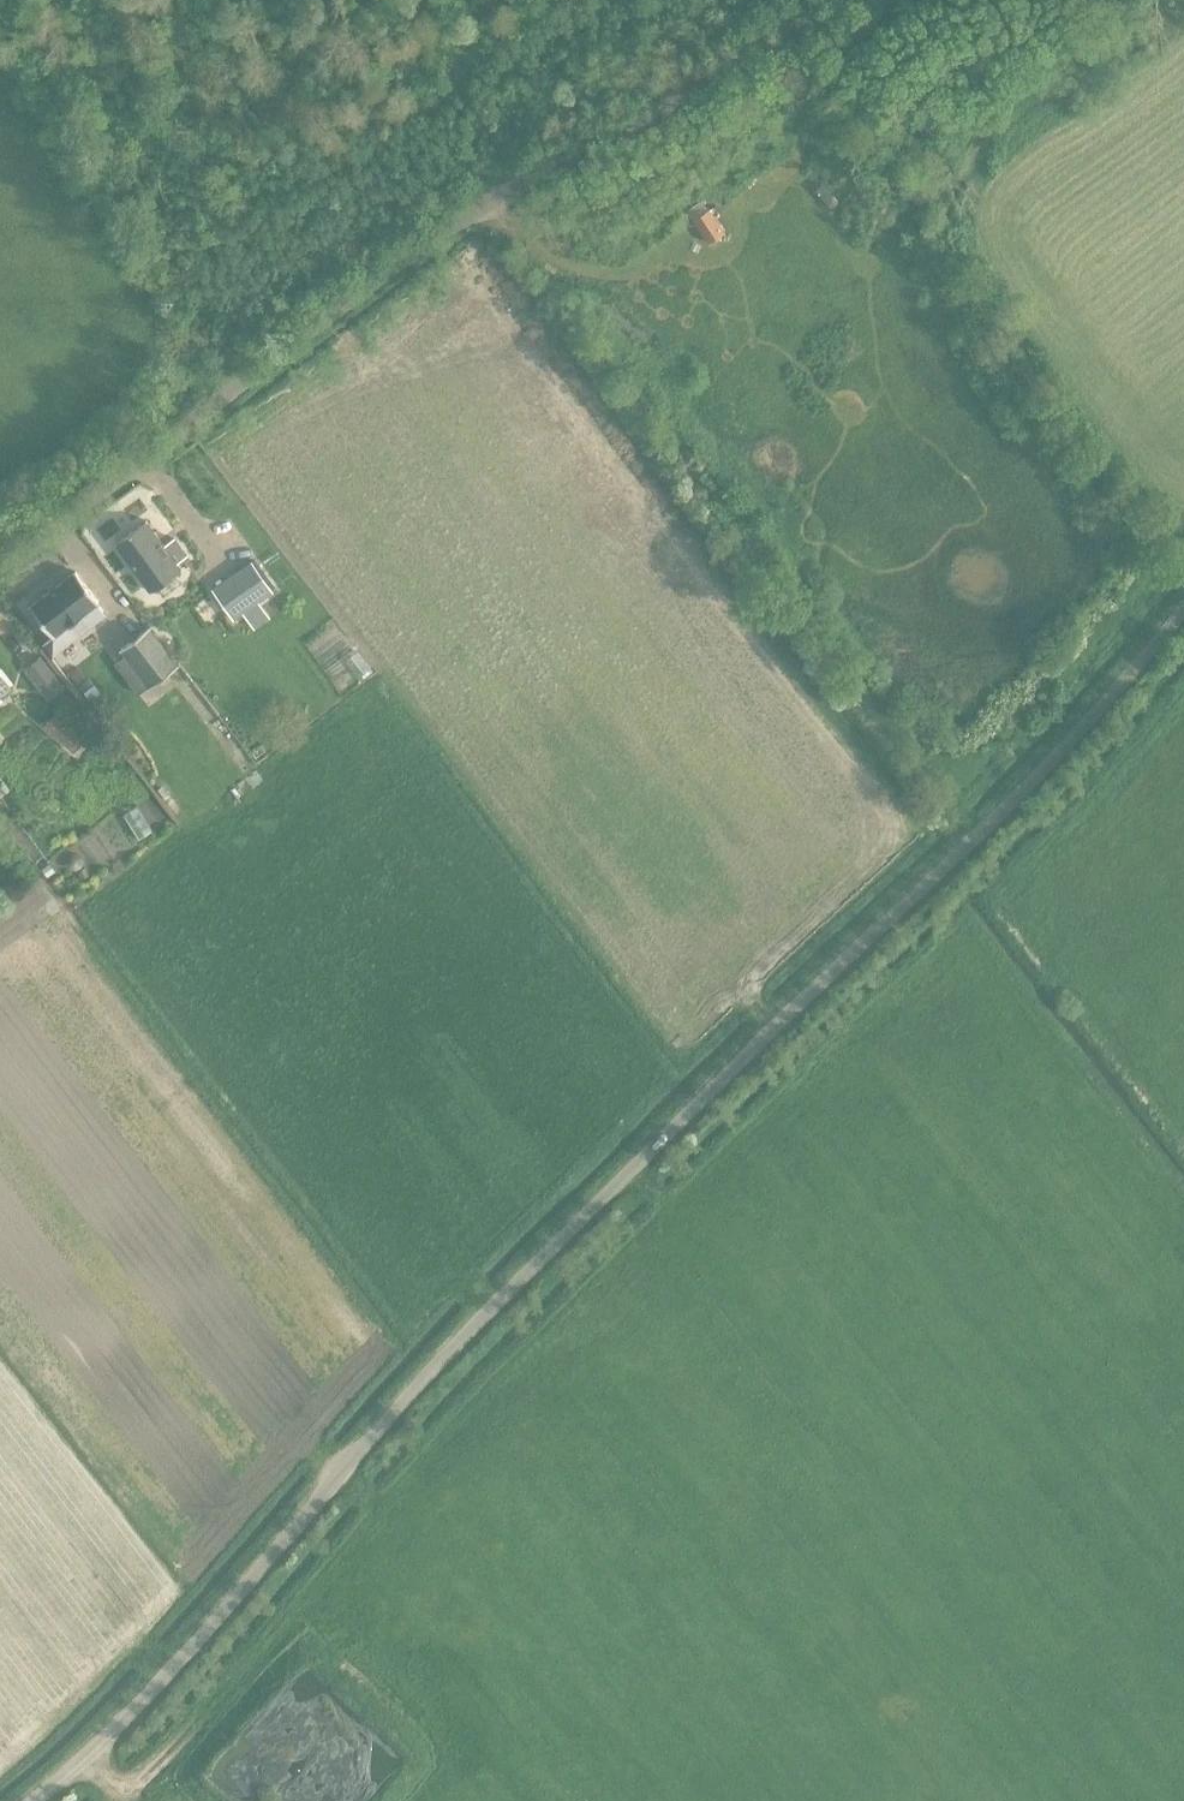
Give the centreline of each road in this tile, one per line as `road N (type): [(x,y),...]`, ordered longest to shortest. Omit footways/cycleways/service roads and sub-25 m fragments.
road 1 (unclassified): [(30,1800),(162,1679),(491,1308),(1053,759),(1183,608)]
road 2 (unclassified): [(0,563),(469,213),(847,0)]
road 3 (track): [(202,1718),(125,1784),(84,1756)]

